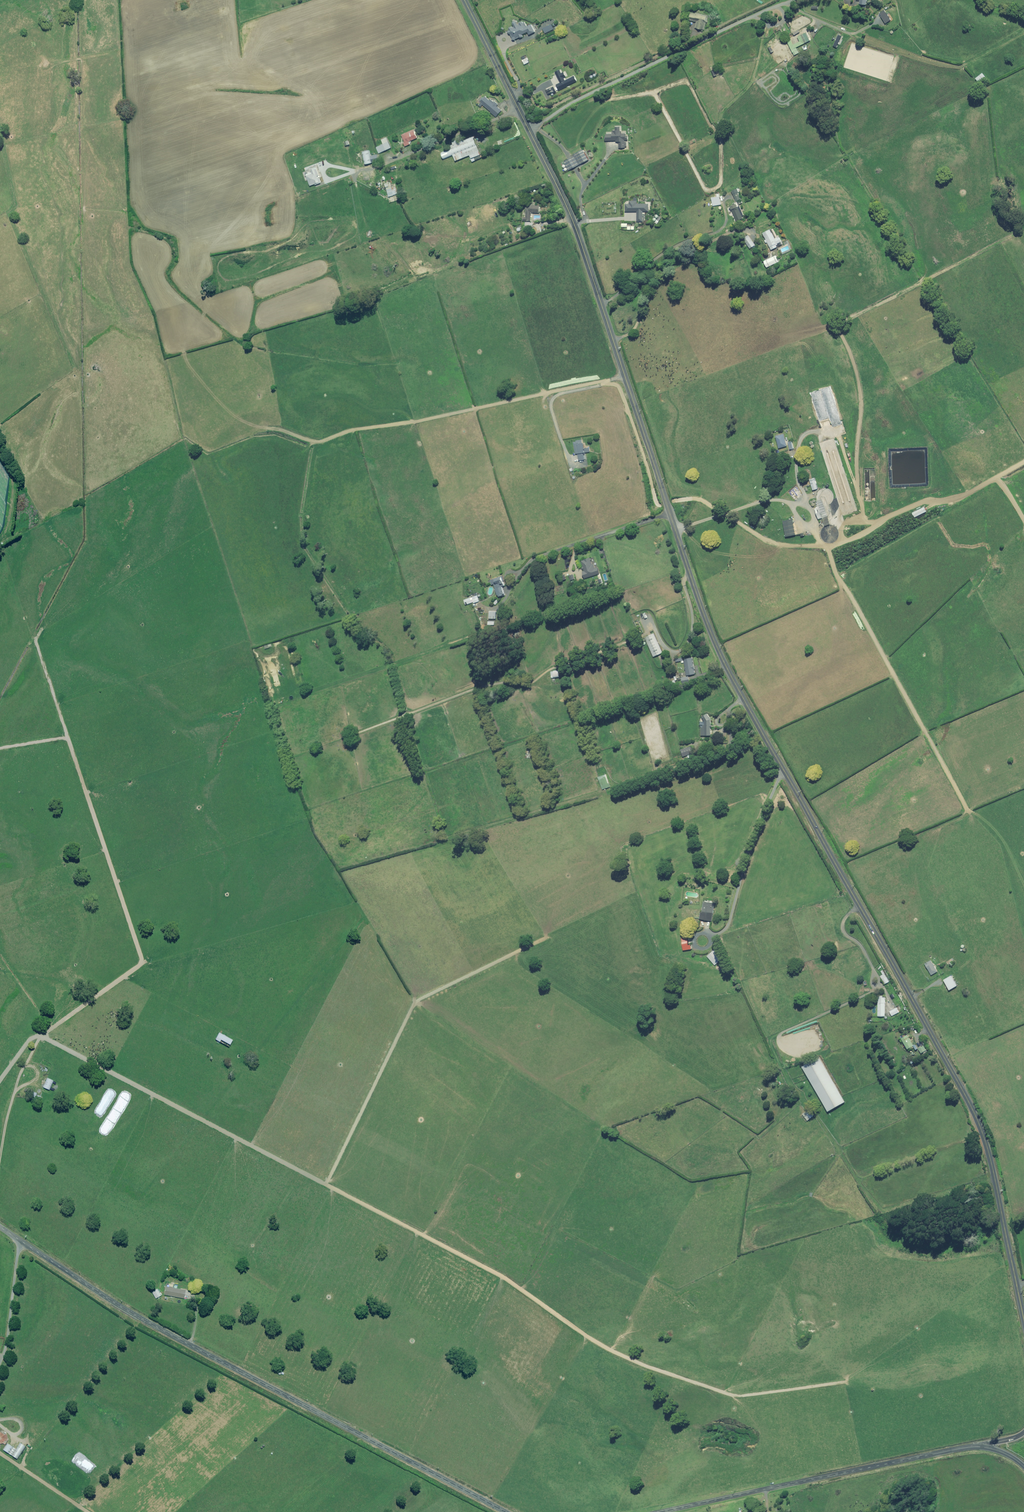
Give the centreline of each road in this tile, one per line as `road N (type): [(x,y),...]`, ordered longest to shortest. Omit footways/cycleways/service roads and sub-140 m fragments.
road 1 (tertiary): [(1023,1318),(980,1124),(722,660),(573,221),(465,0)]
road 2 (track): [(845,1382),(730,1396),(593,1341),(501,1277),(40,1037),(27,1039),(0,1080)]
road 3 (unclassified): [(0,1229),(132,1314),(502,1511)]
road 4 (track): [(40,1037),(143,962),(35,639),(42,627)]
road 5 (track): [(326,1186),(415,1000),(551,937)]
road 6 (unclassified): [(653,1511),(982,1446)]
road 7 (track): [(725,514),(700,500),(660,506),(619,387),(603,381),(544,393)]

